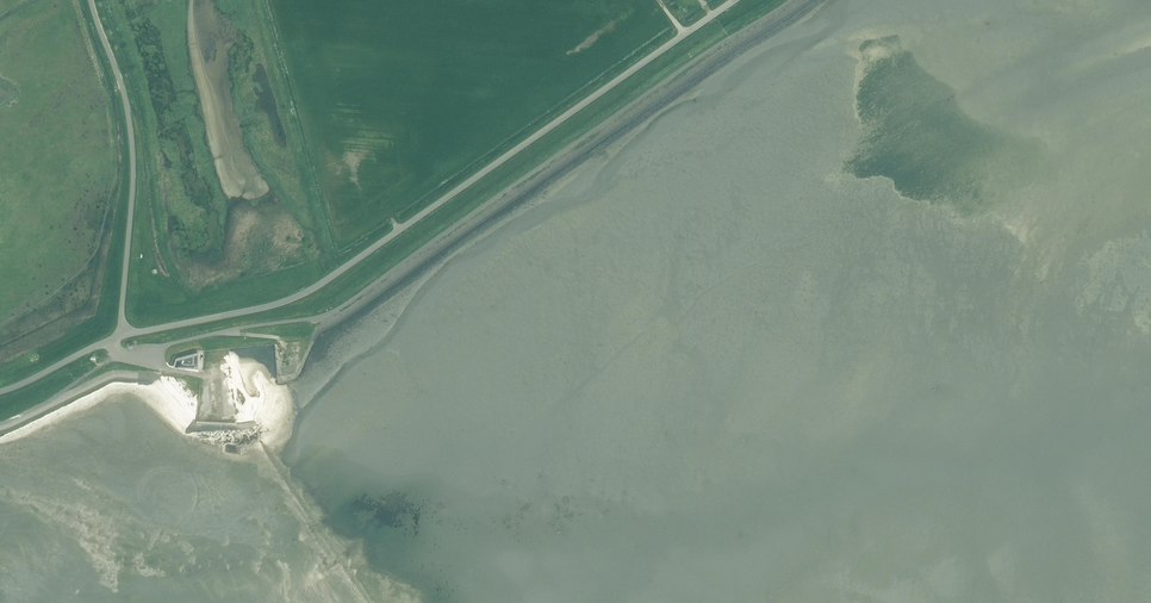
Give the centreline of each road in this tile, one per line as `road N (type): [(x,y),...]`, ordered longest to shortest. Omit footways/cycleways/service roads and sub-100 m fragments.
road 1 (unclassified): [(122,335),(268,306),(313,289),(730,0)]
road 2 (unclassified): [(222,330),(334,314),(794,0)]
road 3 (unclassified): [(122,335),(133,139),(95,0)]
road 4 (track): [(162,272),(152,245),(142,144),(127,104)]
road 5 (unclassified): [(112,339),(0,391)]

